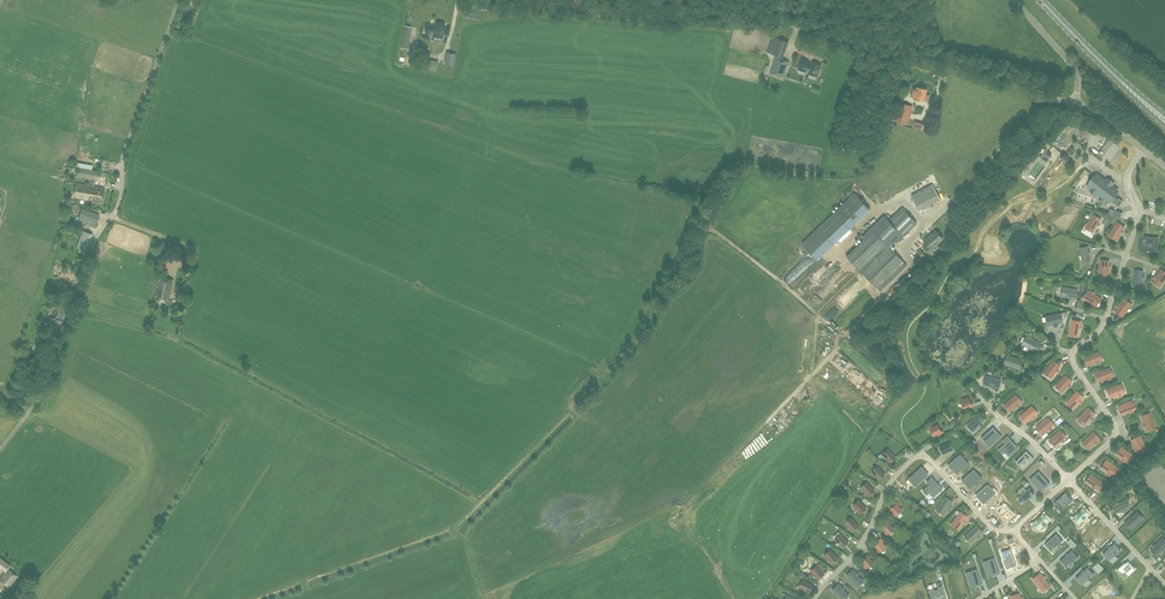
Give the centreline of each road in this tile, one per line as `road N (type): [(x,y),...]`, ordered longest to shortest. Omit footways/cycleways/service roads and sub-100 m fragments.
road 1 (tertiary): [(1076,106),(732,6),(684,0)]
road 2 (unclassified): [(1076,106),(1073,66),(1015,0)]

